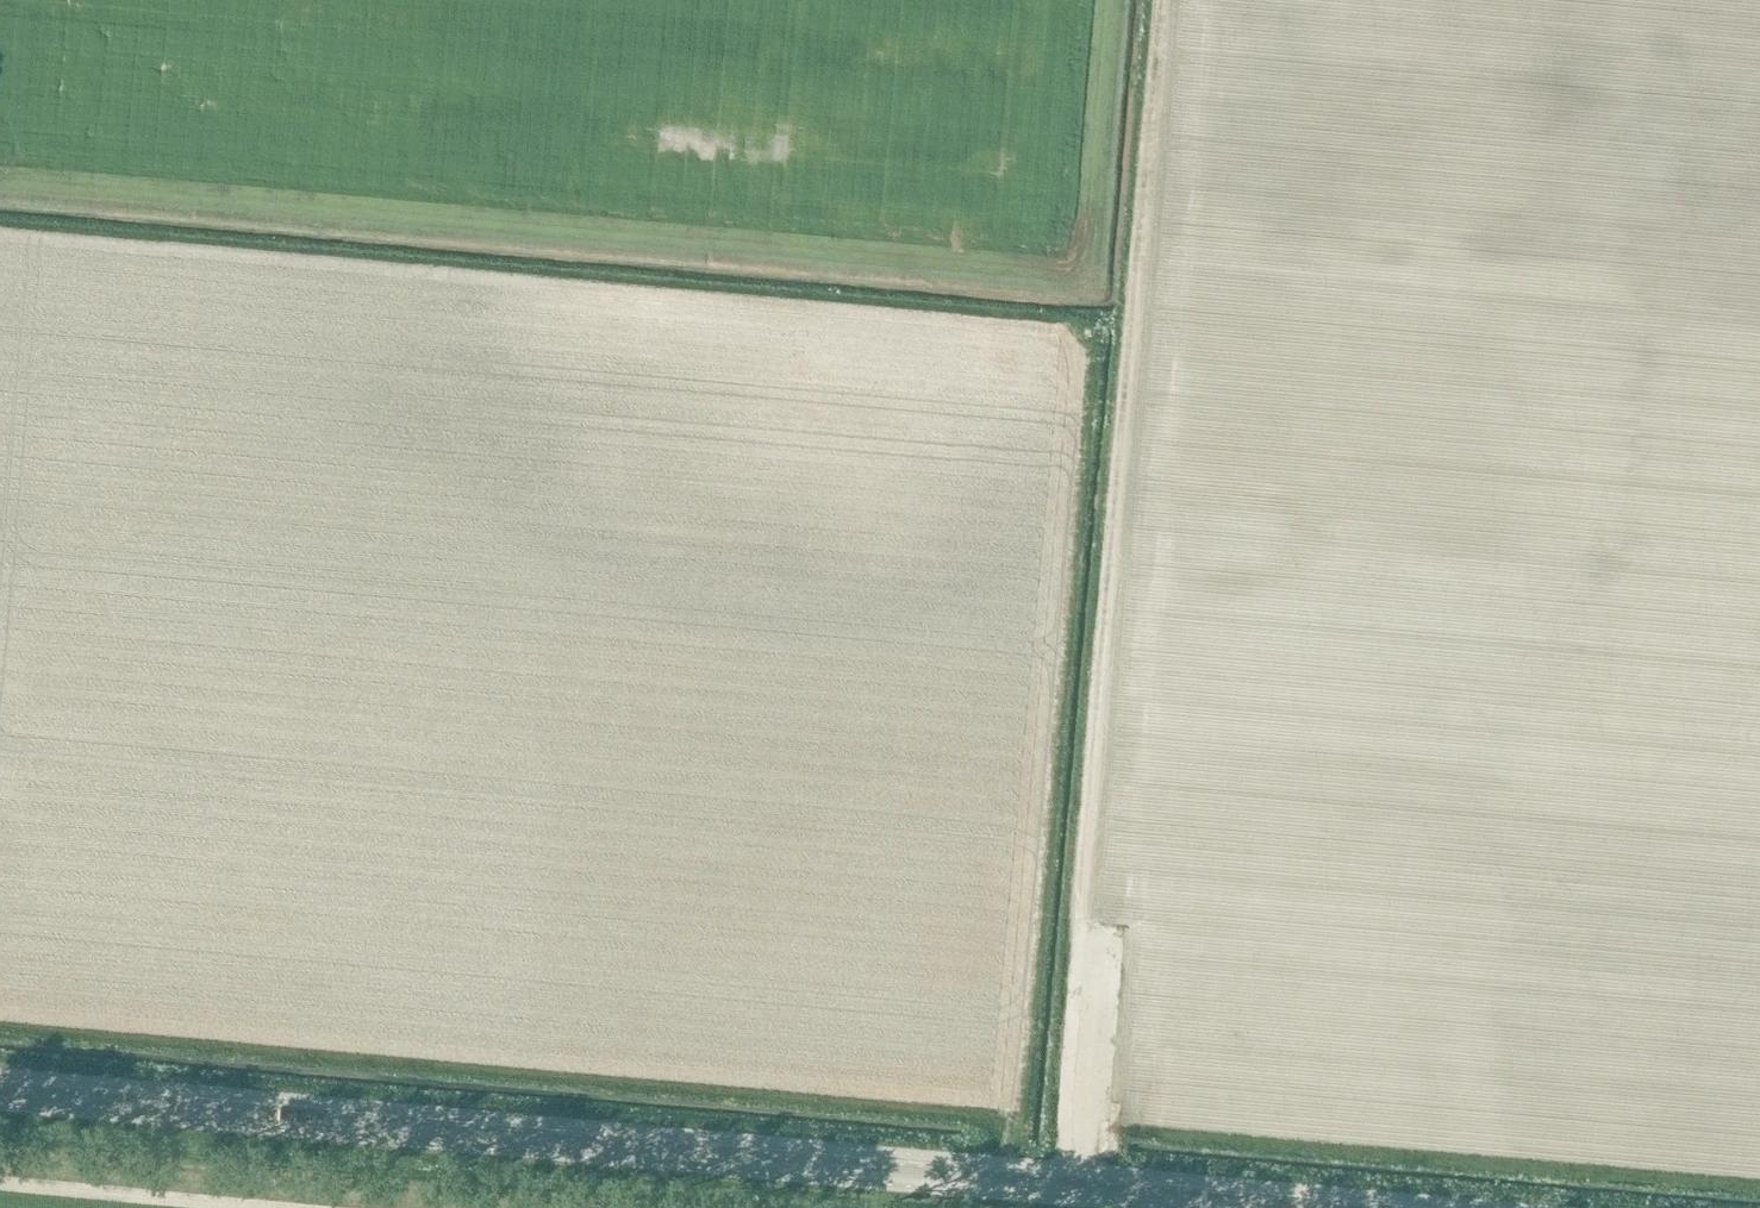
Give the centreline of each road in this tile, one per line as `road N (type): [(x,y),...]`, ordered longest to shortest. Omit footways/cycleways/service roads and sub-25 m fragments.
road 1 (tertiary): [(1276,1207),(0,1094)]

